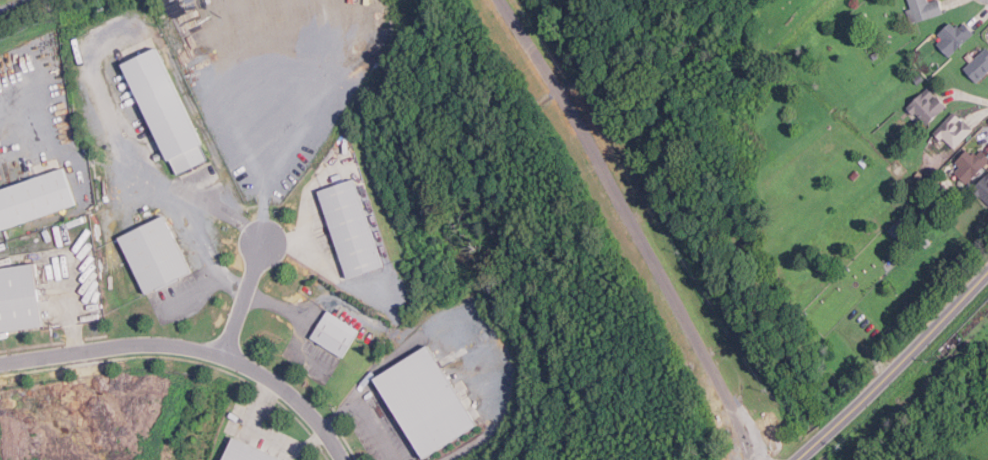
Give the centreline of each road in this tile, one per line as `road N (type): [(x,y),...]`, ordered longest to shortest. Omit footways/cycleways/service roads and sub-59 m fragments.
road 1 (residential): [(0,367),(185,346),(226,358),(296,400),(342,459)]
road 2 (secondary): [(802,459),(987,275)]
road 3 (residential): [(265,243),(226,358)]

